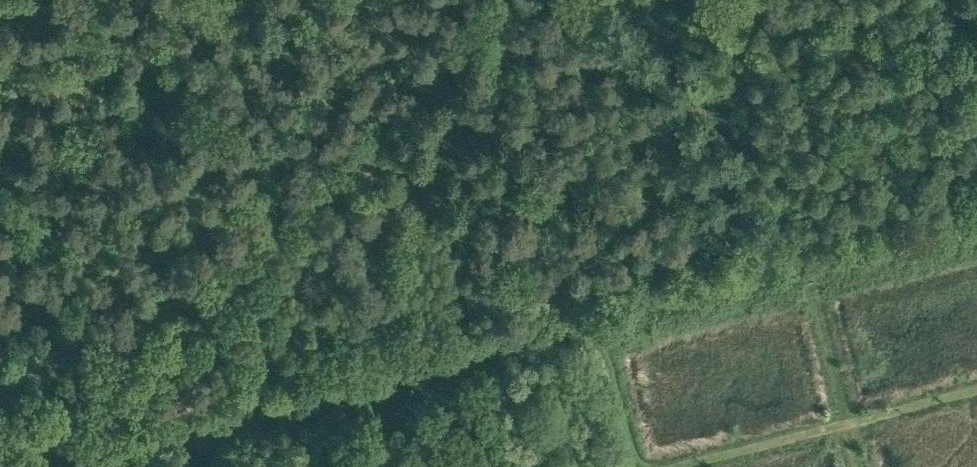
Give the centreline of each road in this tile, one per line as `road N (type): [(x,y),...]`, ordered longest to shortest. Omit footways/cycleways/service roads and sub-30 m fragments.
road 1 (track): [(0,458),(589,306)]
road 2 (track): [(589,306),(976,214)]
road 3 (track): [(158,0),(0,55)]

